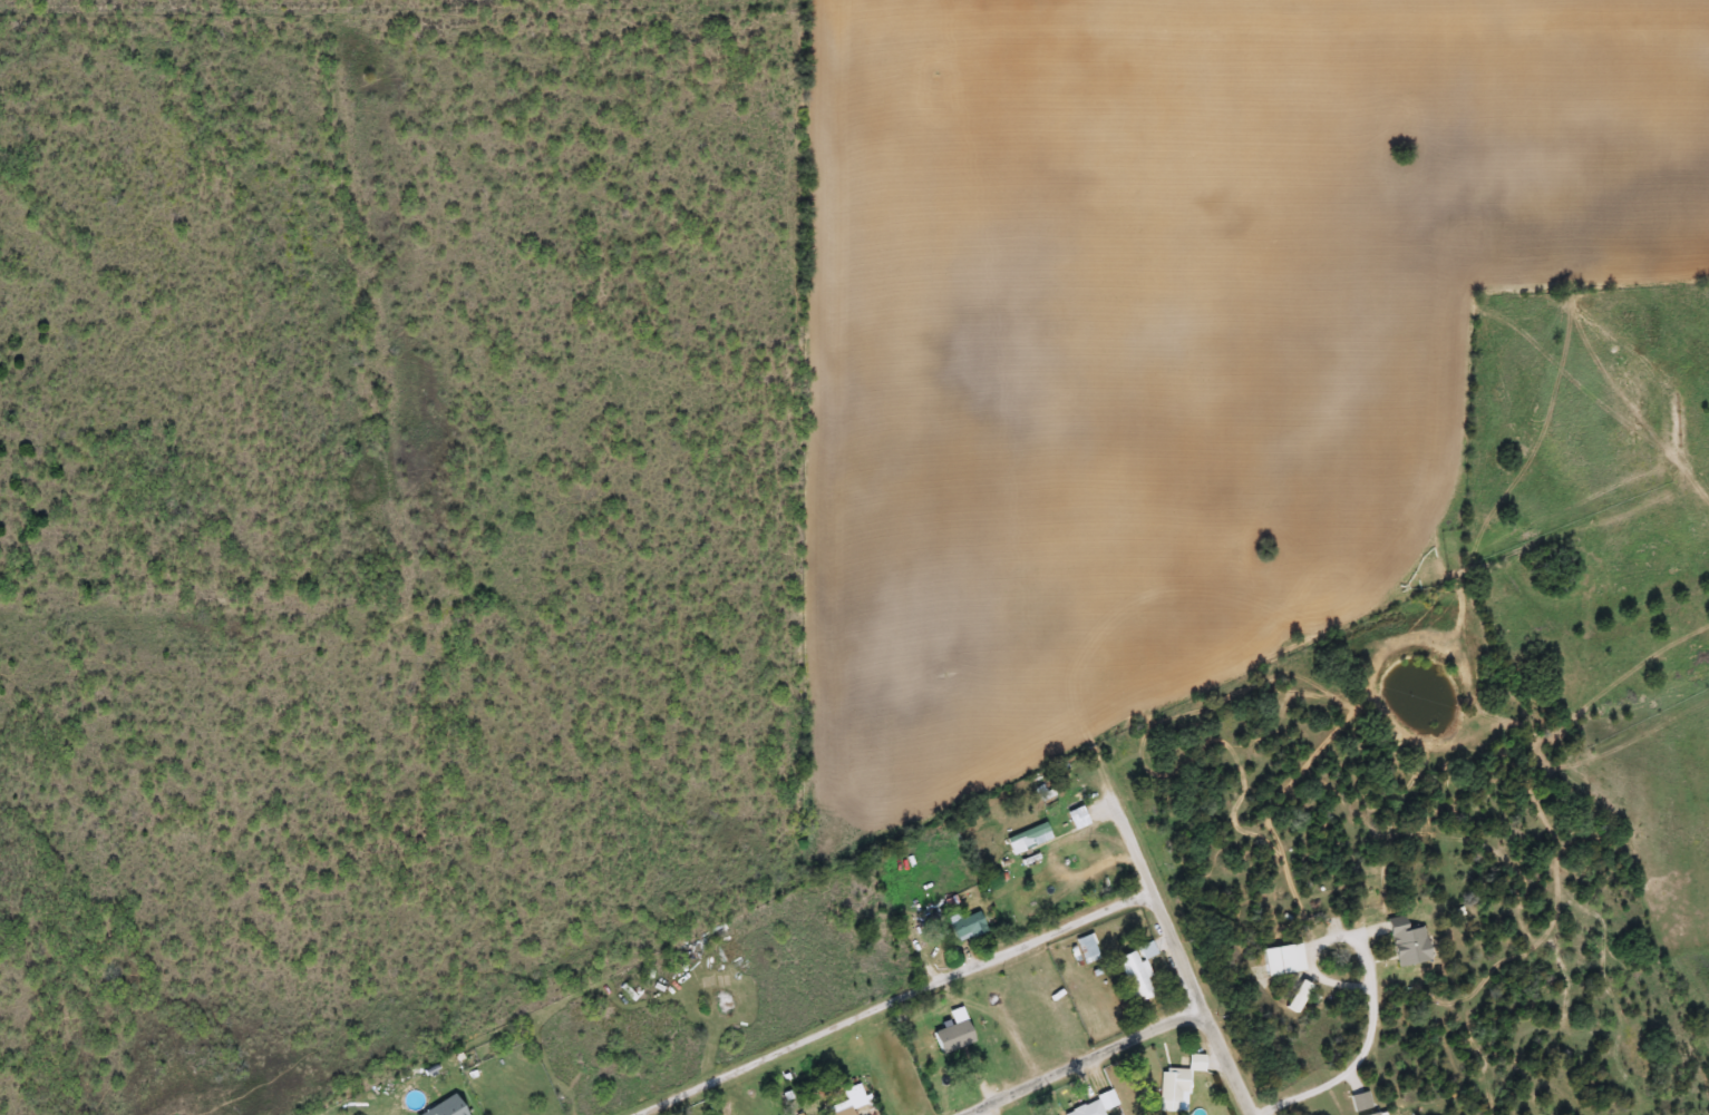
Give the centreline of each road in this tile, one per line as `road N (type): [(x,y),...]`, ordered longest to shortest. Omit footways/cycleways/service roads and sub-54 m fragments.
road 1 (residential): [(641,1114),(941,982)]
road 2 (residential): [(960,1114),(1201,1004)]
road 3 (residential): [(1155,892),(1251,1114)]
road 4 (residential): [(1155,892),(941,982)]

